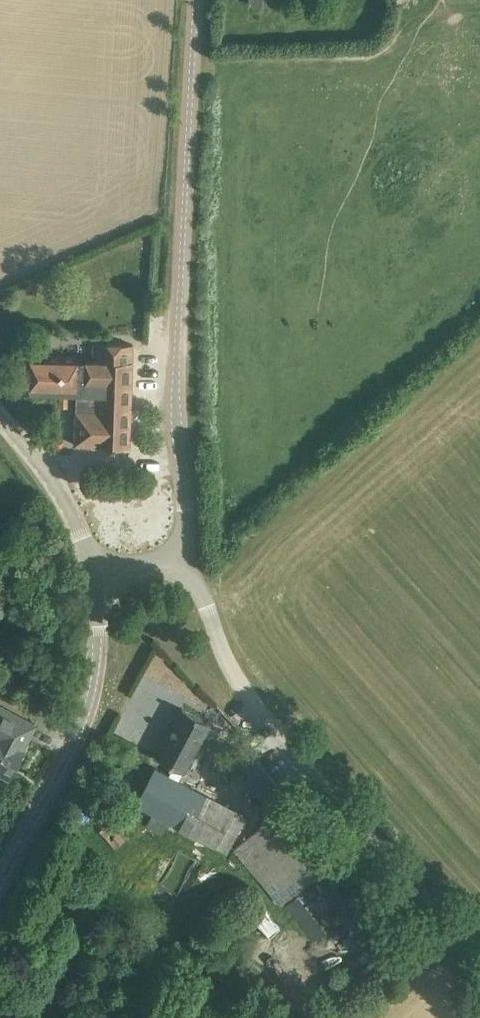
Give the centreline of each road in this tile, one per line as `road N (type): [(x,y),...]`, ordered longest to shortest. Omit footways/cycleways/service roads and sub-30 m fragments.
road 1 (unclassified): [(188,563),(176,397),(197,0)]
road 2 (unclassified): [(479,963),(230,668),(188,563)]
road 3 (unclassified): [(0,897),(57,792),(89,706),(97,678),(95,579)]
road 4 (unclassified): [(95,579),(59,489),(0,417)]

